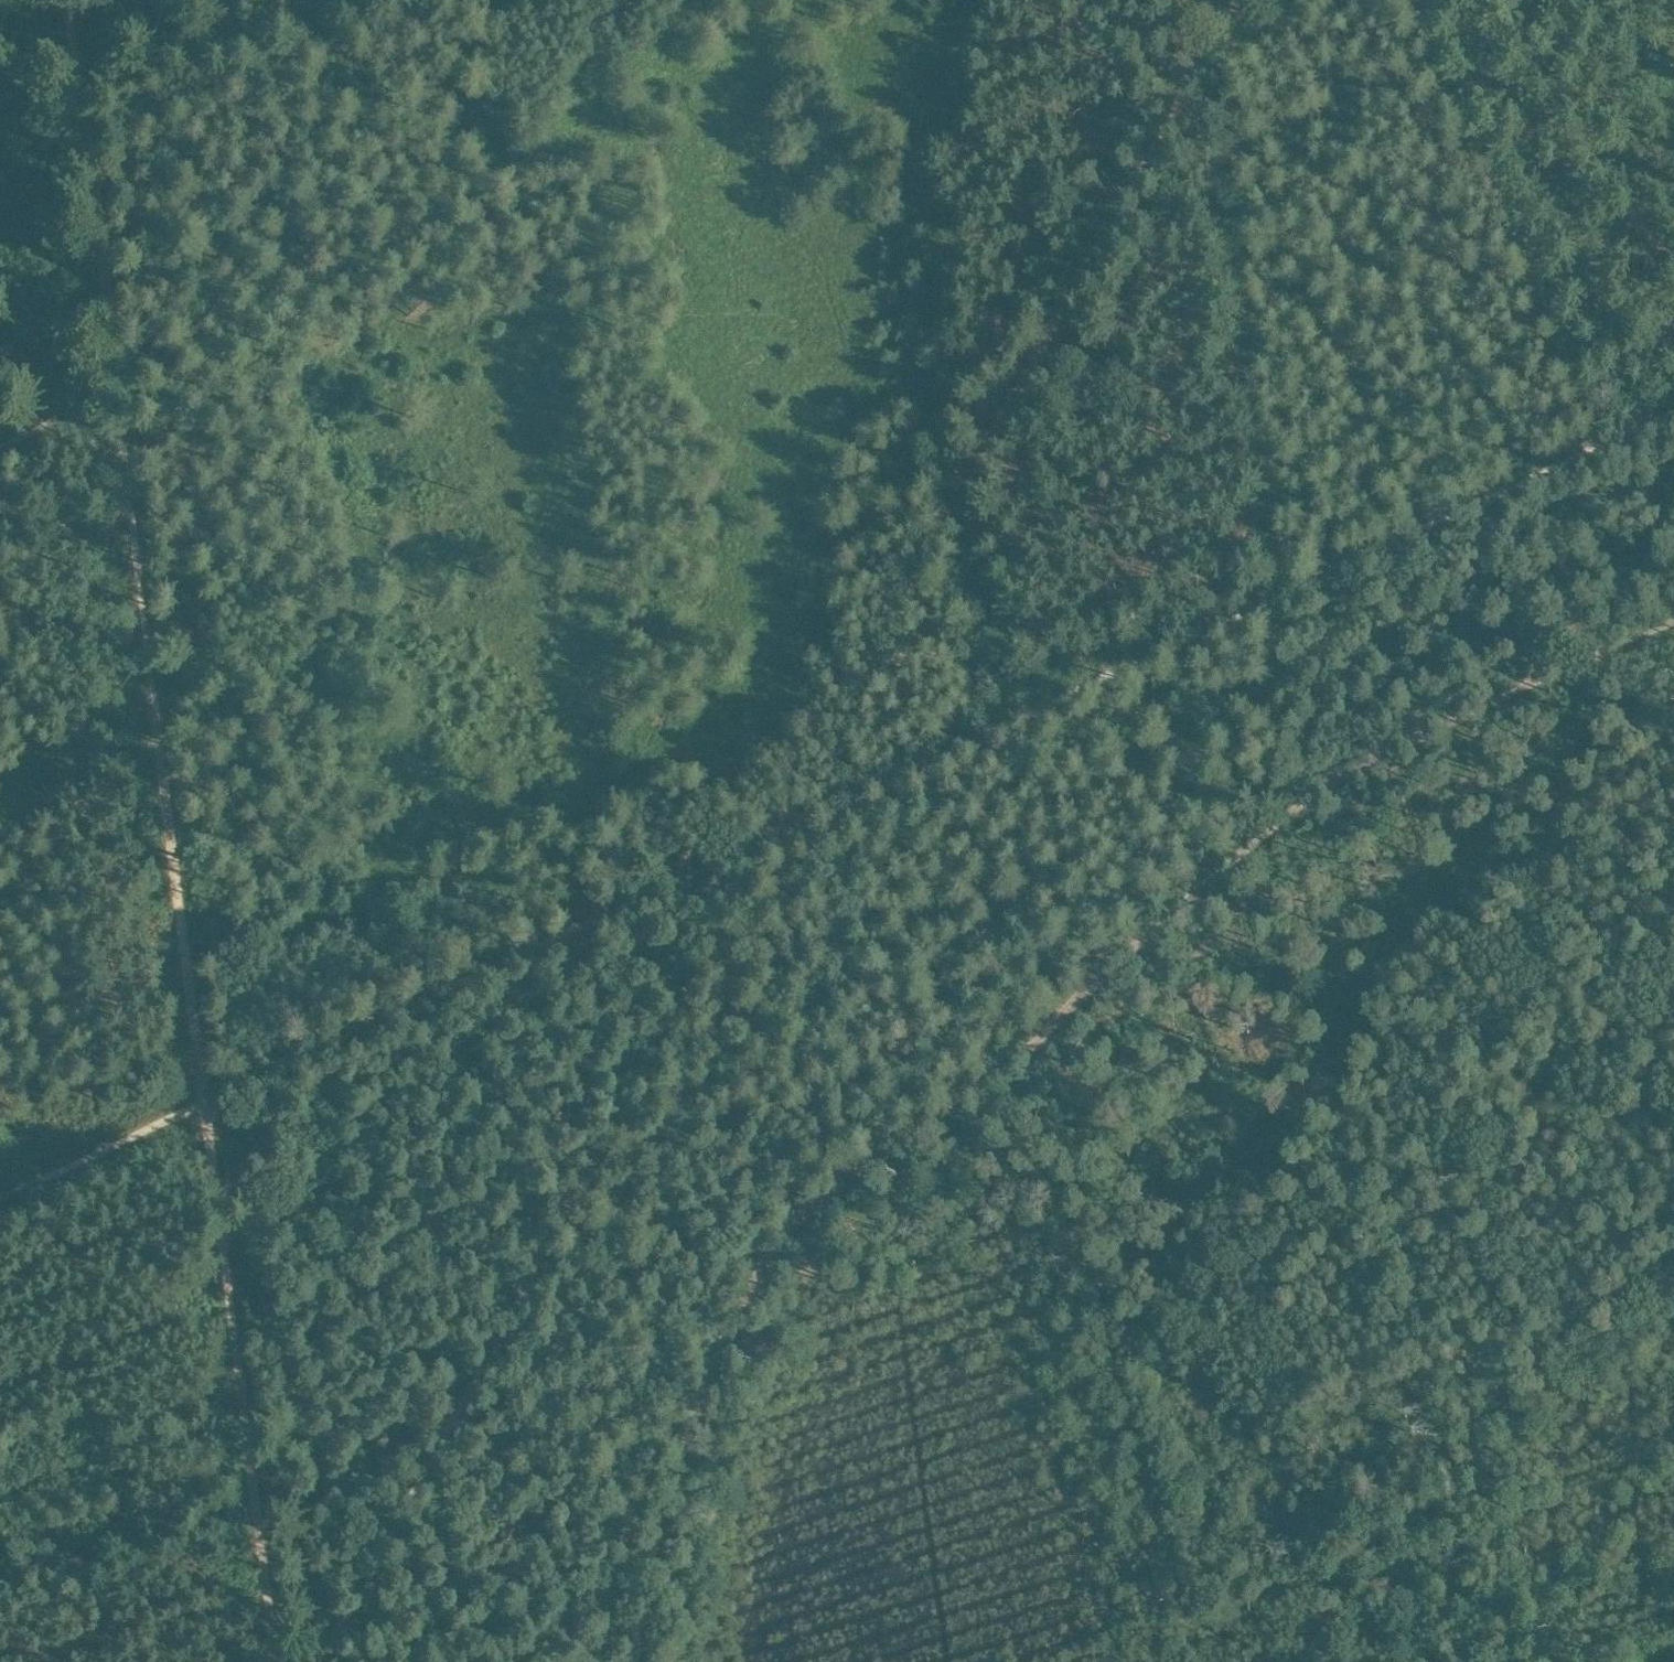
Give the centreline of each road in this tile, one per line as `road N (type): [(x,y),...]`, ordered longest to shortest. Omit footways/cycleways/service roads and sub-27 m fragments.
road 1 (track): [(295,1661),(203,1103),(118,411)]
road 2 (track): [(118,411),(82,157)]
road 3 (track): [(82,157),(60,0)]

